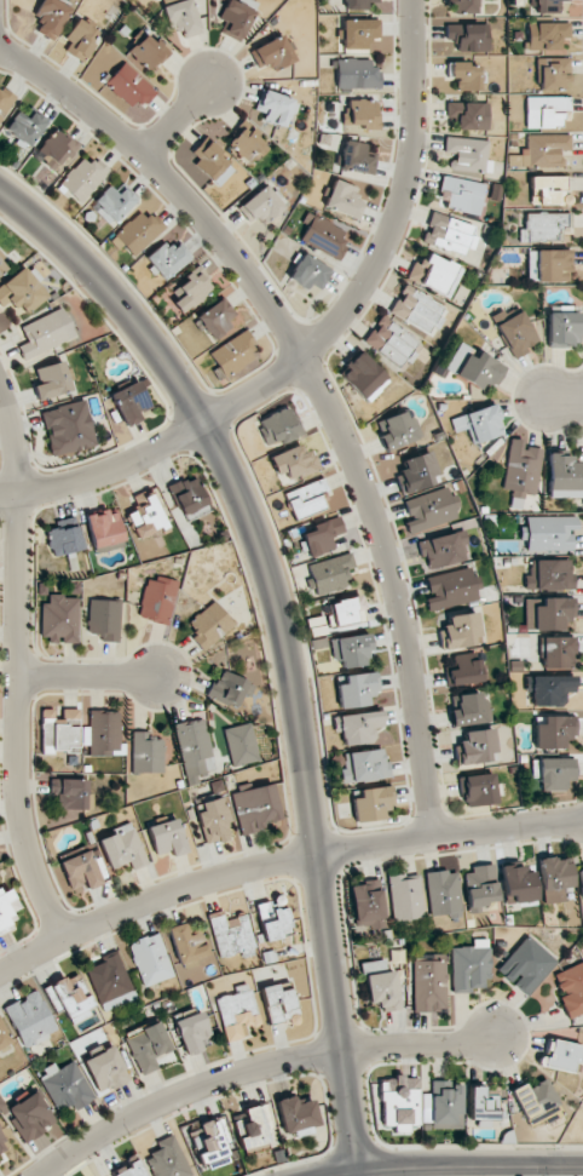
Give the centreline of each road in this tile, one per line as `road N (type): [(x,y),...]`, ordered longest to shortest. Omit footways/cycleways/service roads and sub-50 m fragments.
road 1 (tertiary): [(0,193),(30,211),(151,328),(232,463),(283,615),(359,1175)]
road 2 (residential): [(0,50),(83,109),(171,188),(229,248),(300,357),(356,465),(381,541),(415,711),(425,834)]
road 3 (residential): [(0,495),(62,489),(151,449),(289,369),(341,319),(371,281),(403,190),(414,104),(412,0)]
road 4 (residential): [(0,975),(213,877),(316,851),(582,818)]
road 5 (residential): [(0,381),(12,435),(21,815),(65,942)]
road 6 (residential): [(45,1175),(162,1105),(248,1073),(496,1039)]
road 7 (secondary): [(582,1165),(405,1165),(323,1175)]
road 8 (residential): [(156,675),(16,676)]

